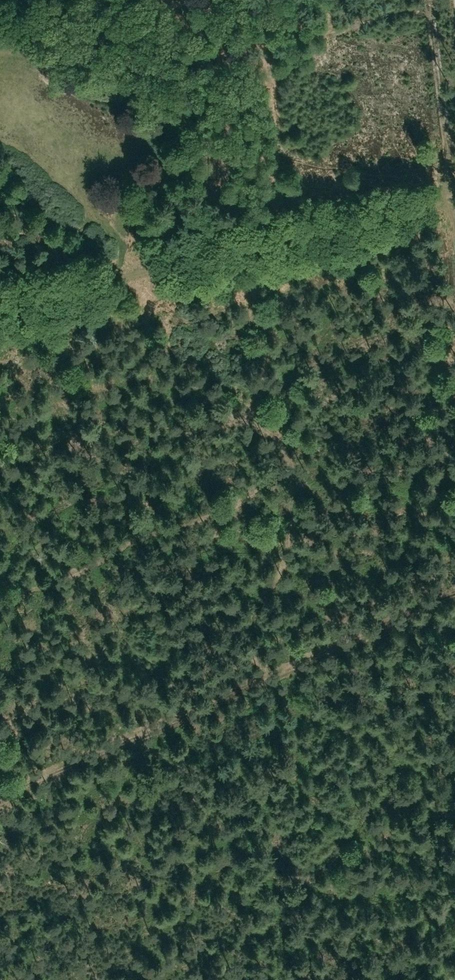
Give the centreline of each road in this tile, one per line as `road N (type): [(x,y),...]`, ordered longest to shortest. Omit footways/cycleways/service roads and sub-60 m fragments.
road 1 (track): [(0,791),(454,594)]
road 2 (track): [(0,303),(441,196)]
road 3 (track): [(454,319),(441,196)]

